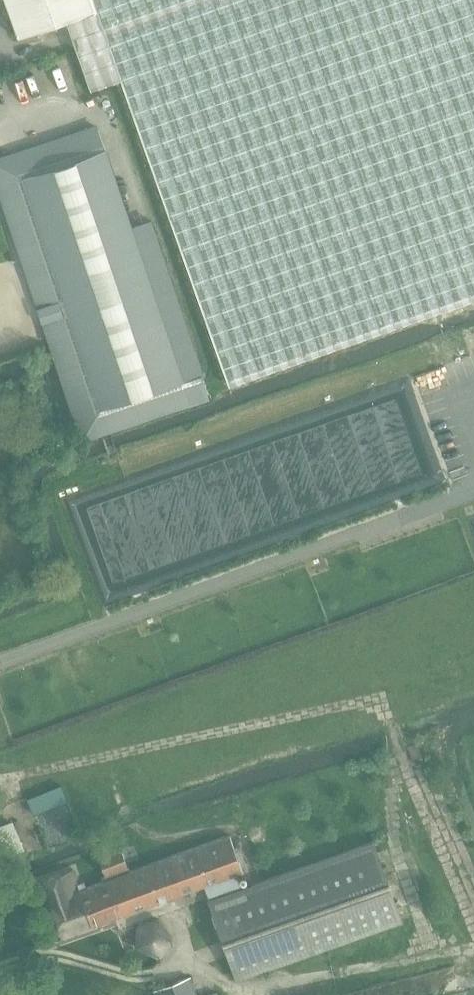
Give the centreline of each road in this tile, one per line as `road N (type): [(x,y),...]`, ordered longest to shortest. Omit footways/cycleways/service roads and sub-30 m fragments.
road 1 (track): [(389,718),(364,701),(0,779)]

